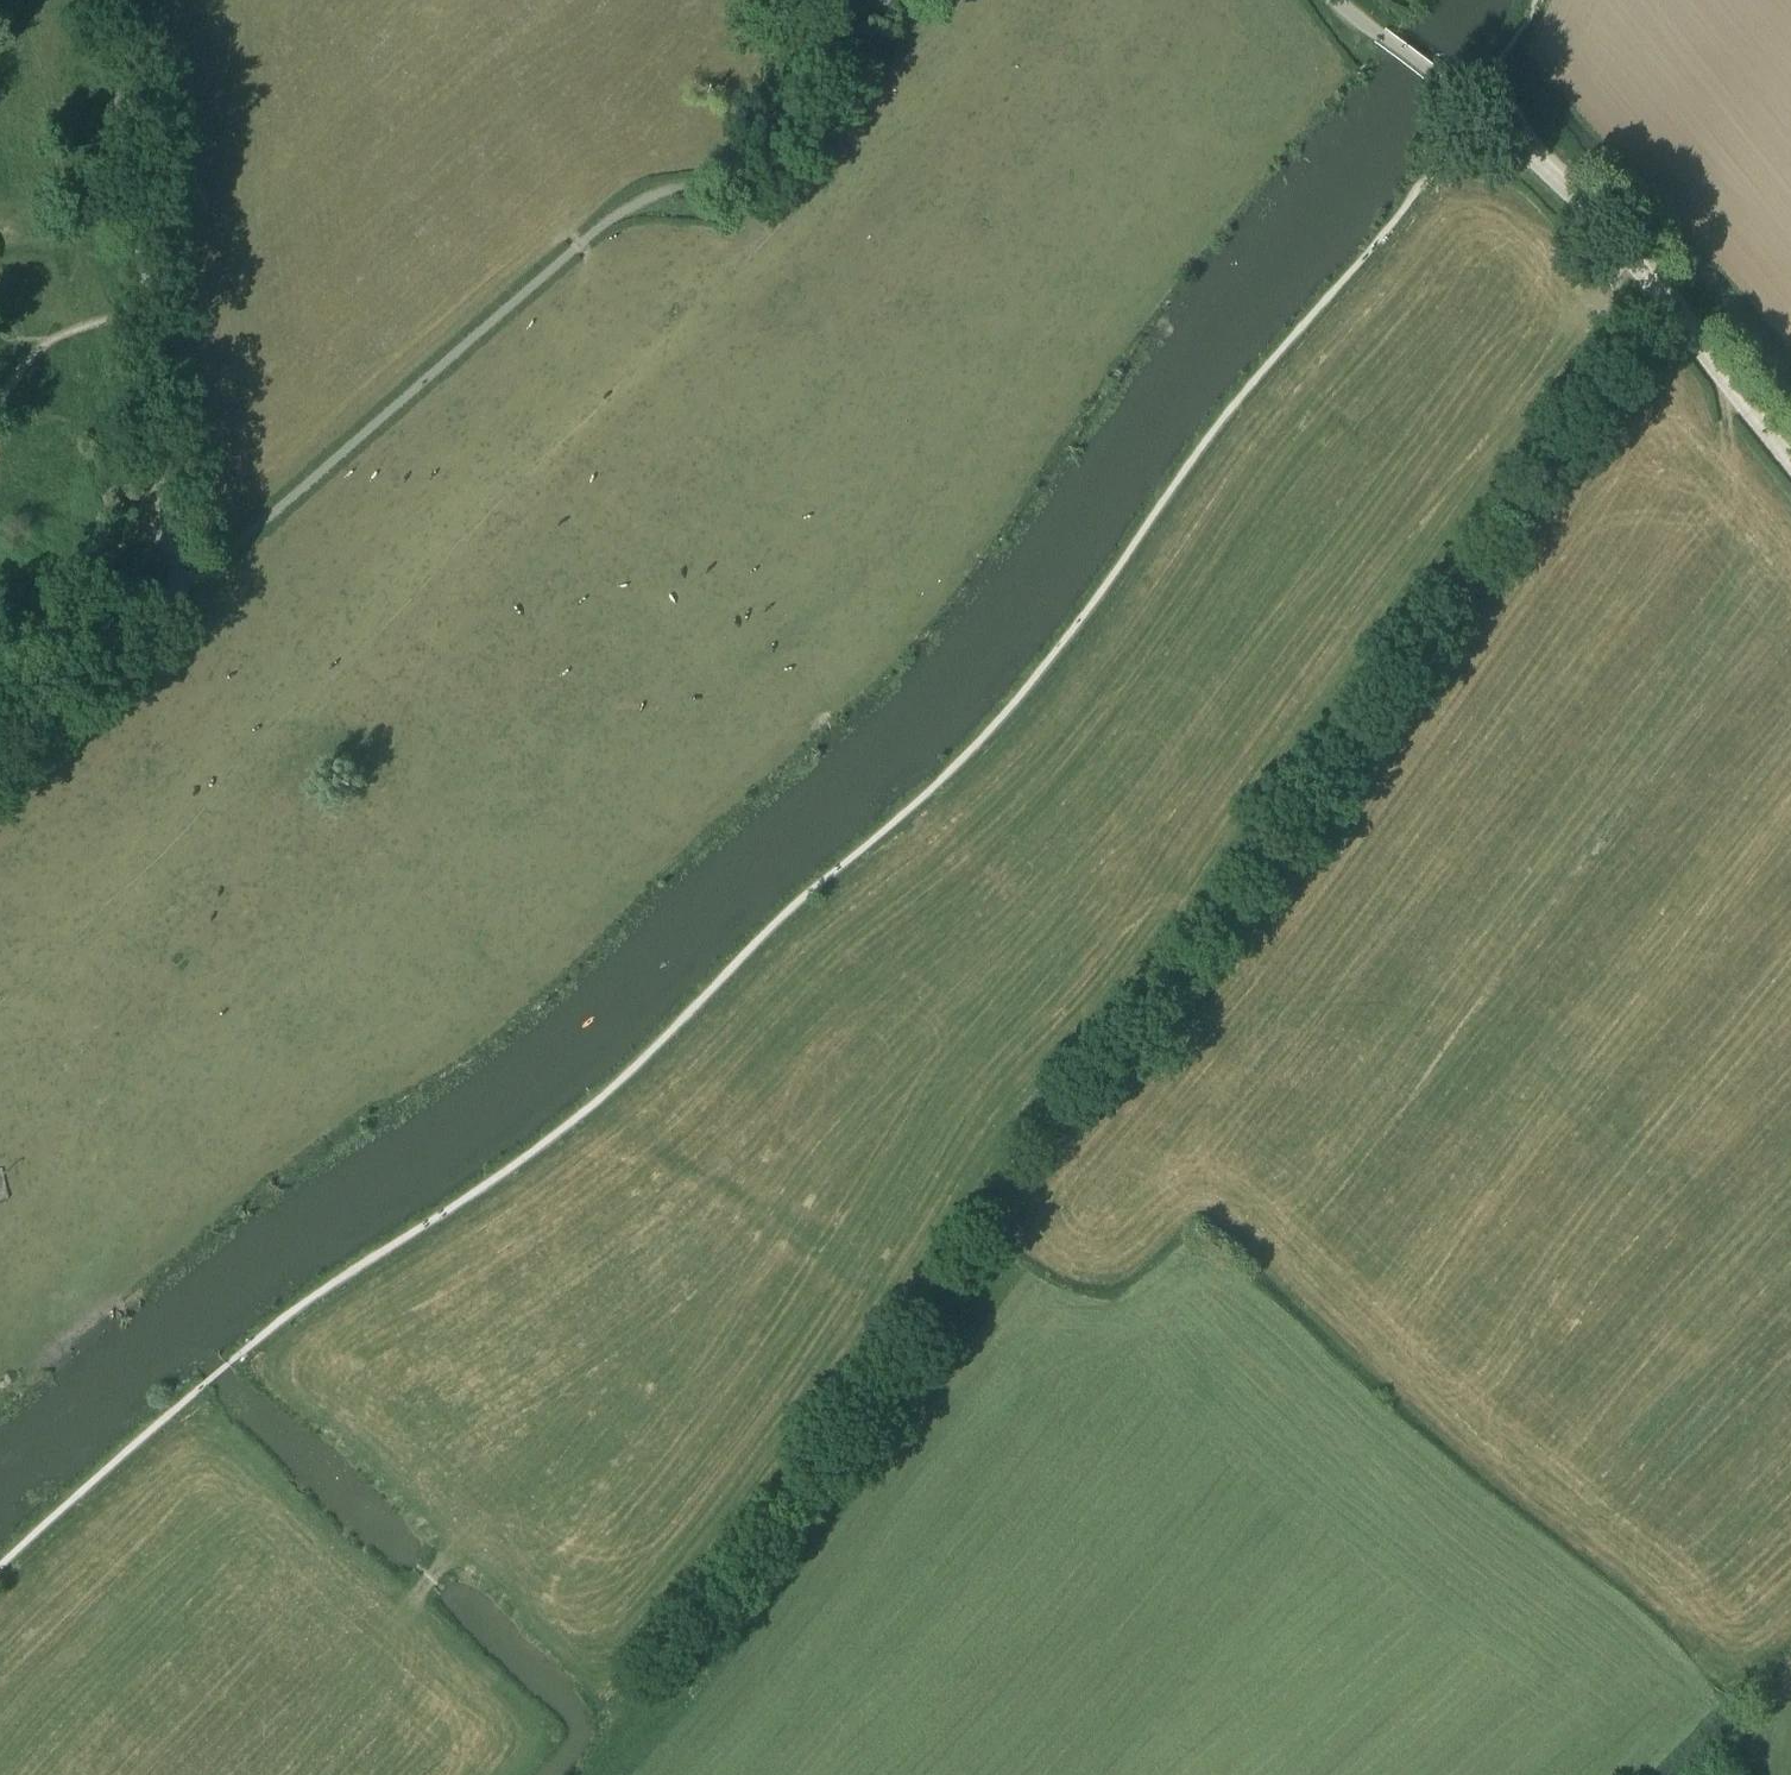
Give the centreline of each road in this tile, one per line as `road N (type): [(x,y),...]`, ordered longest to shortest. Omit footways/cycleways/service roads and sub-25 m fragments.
road 1 (unclassified): [(1790,474),(1567,188),(1336,0)]
road 2 (unclassified): [(165,519),(117,0)]
road 3 (unclassified): [(0,753),(184,591)]

